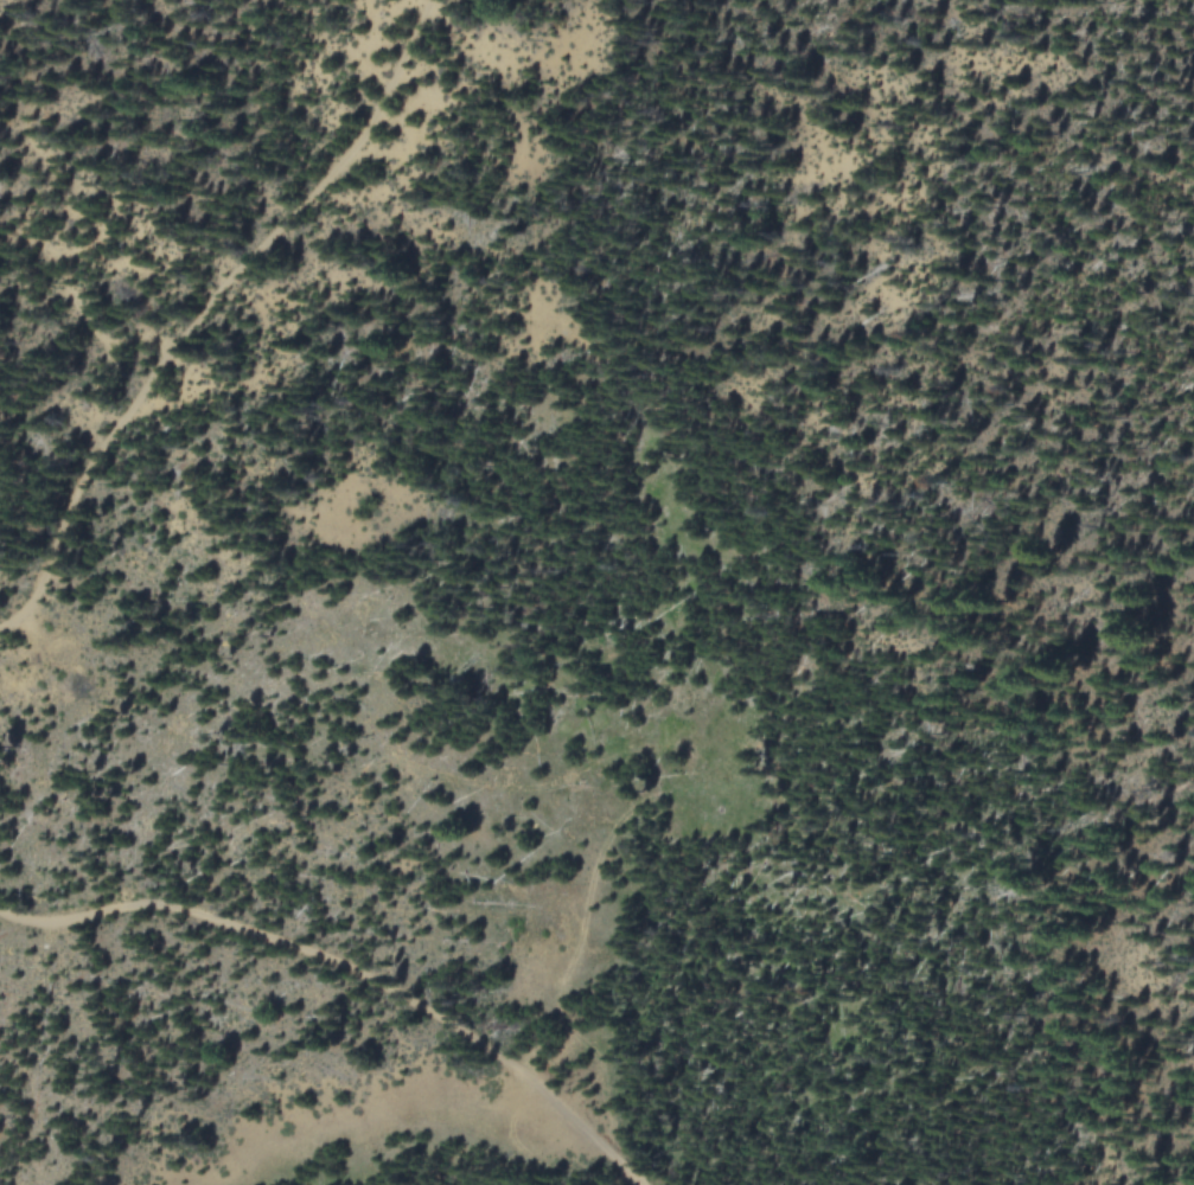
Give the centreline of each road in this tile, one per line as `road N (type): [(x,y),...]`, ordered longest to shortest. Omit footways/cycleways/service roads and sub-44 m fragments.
road 1 (track): [(432,0),(347,152),(166,356),(82,488),(31,597),(0,628)]
road 2 (track): [(0,912),(71,921),(158,904),(320,955),(468,1036),(542,1090),(638,1184)]

